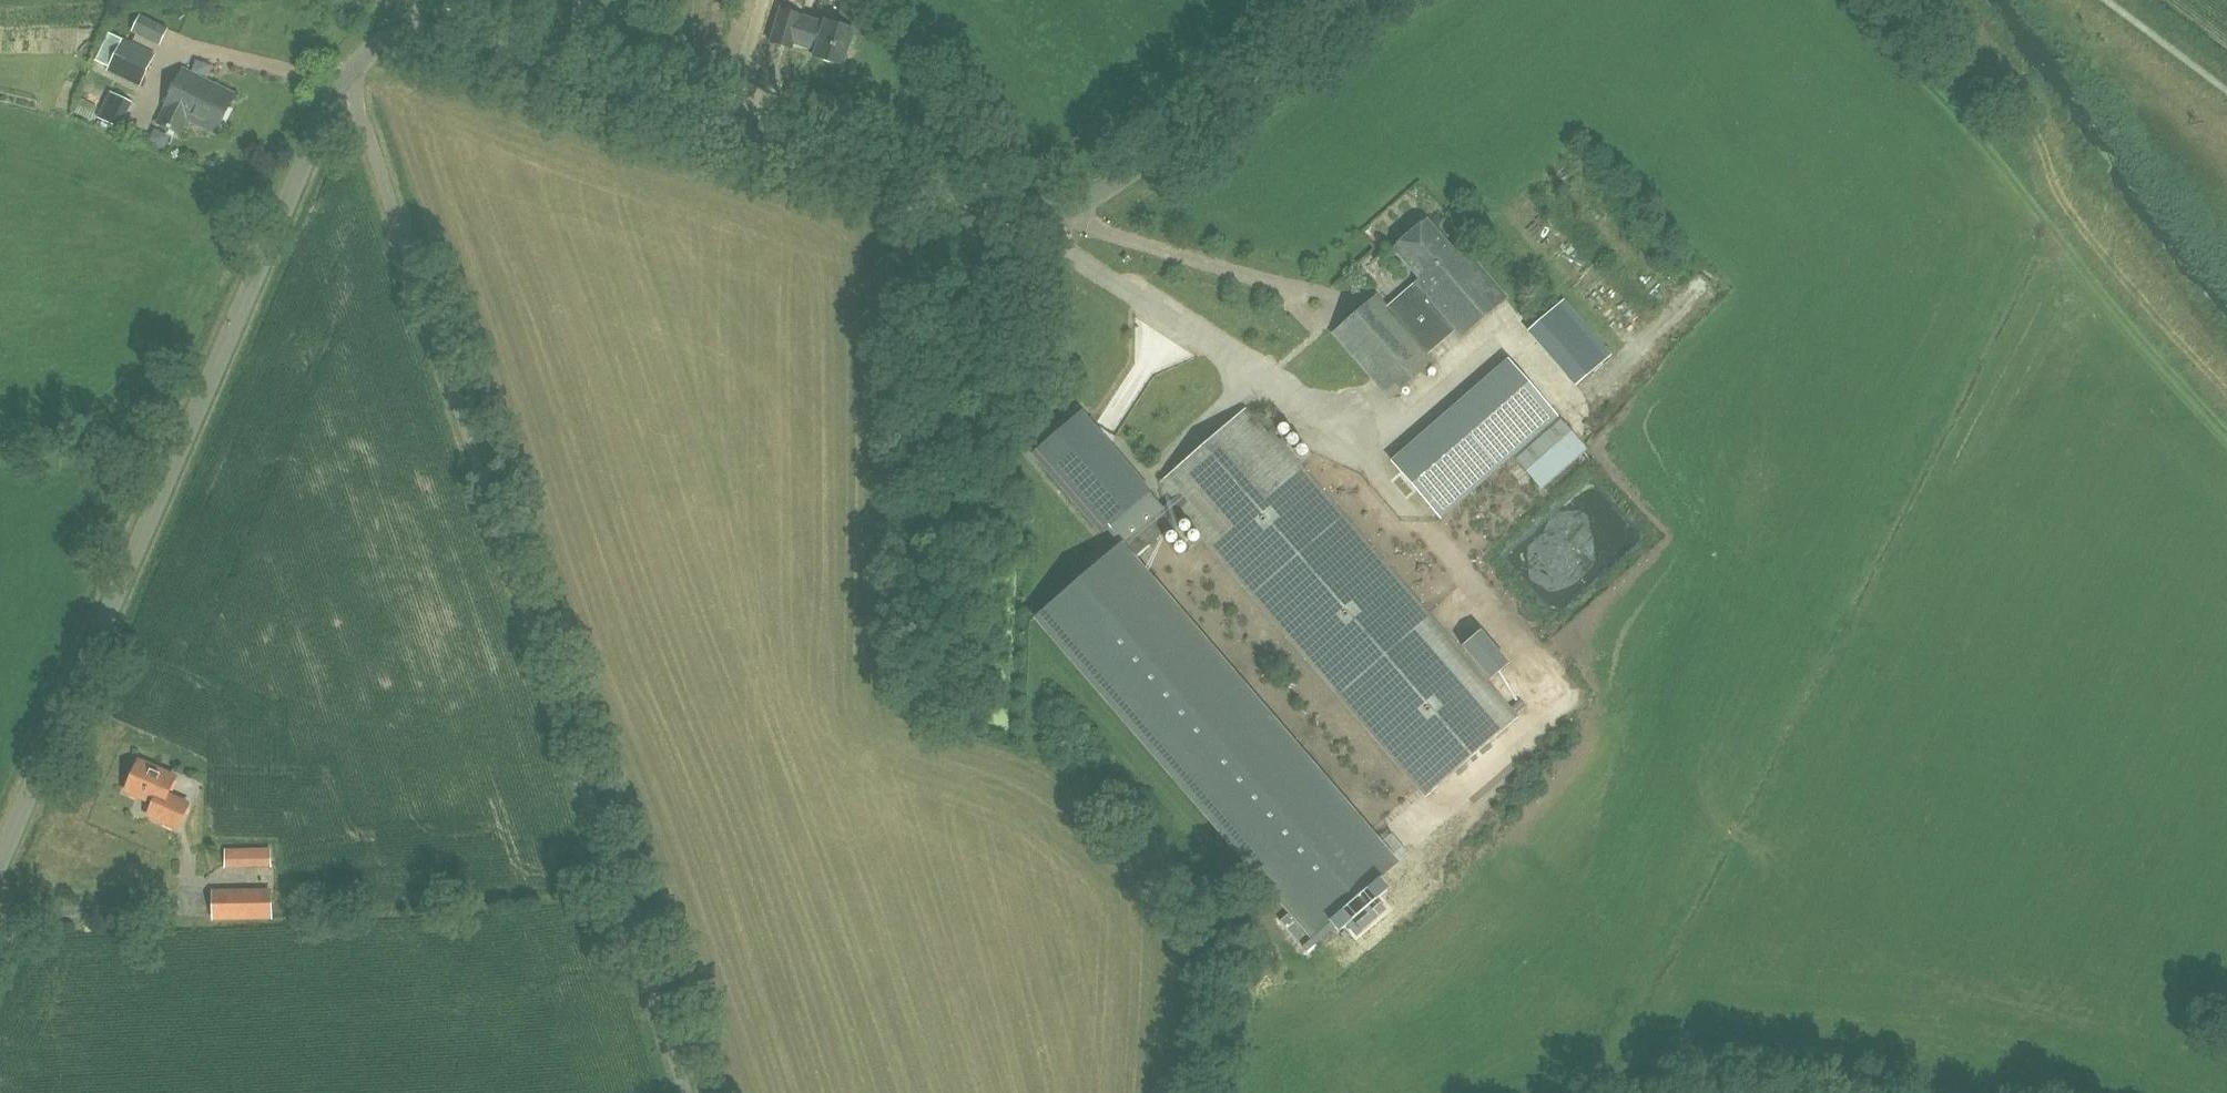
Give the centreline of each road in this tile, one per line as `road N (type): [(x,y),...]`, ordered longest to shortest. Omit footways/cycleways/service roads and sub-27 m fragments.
road 1 (unclassified): [(346,91),(372,54),(388,46),(459,39),(1036,204),(1086,207),(1137,183),(1376,0)]
road 2 (unclassified): [(686,1092),(346,91)]
road 3 (unclassified): [(0,854),(346,91)]

